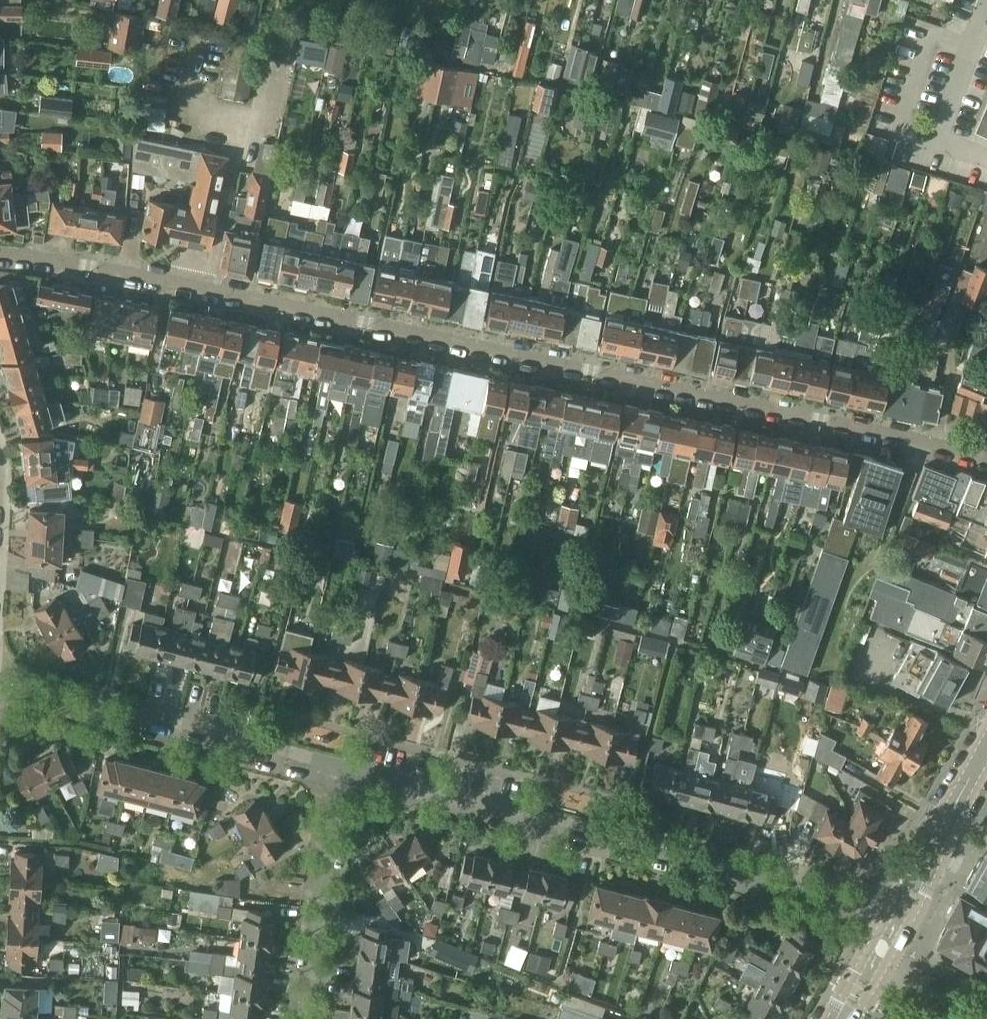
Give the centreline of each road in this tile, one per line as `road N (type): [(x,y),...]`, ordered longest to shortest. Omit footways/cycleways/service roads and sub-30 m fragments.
road 1 (residential): [(0,253),(367,322),(986,458)]
road 2 (residential): [(896,925),(858,903),(338,768)]
road 3 (residential): [(338,768),(0,686)]
road 4 (residential): [(300,1018),(338,768)]
road 5 (tertiary): [(896,925),(986,746)]
road 6 (residential): [(984,1018),(876,960)]

